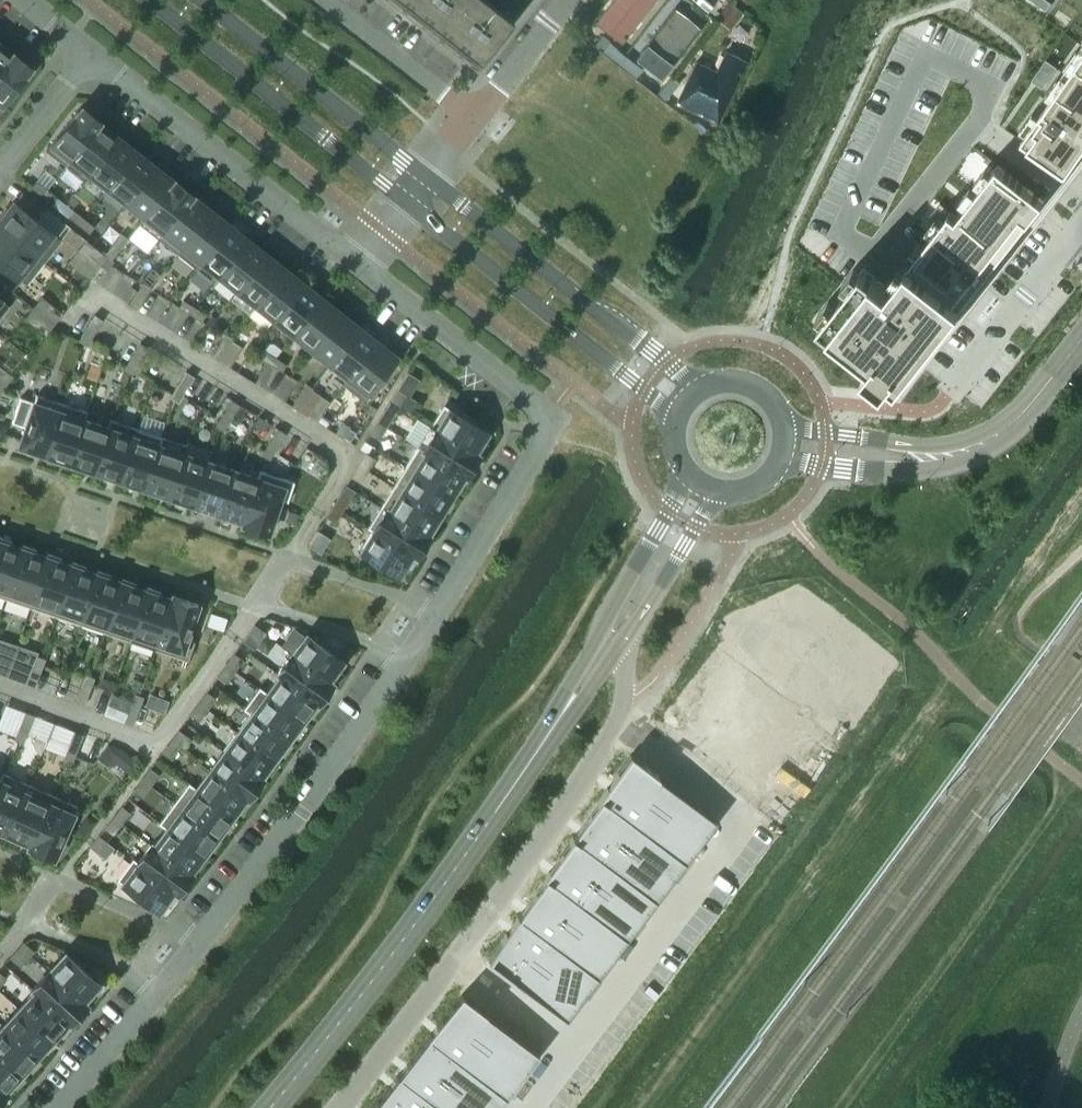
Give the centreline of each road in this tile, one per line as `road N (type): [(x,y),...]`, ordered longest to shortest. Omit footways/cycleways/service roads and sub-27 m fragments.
road 1 (unclassified): [(338,1107),(456,960),(614,735),(630,638)]
road 2 (tertiary): [(565,713),(423,913),(266,1107)]
road 3 (residential): [(438,608),(556,423),(551,410),(359,267)]
road 4 (residential): [(438,608),(289,559),(258,605),(404,657)]
road 5 (residential): [(204,941),(63,882),(29,926),(170,989)]
road 6 (residential): [(204,941),(404,657)]
road 7 (residential): [(407,206),(676,420)]
road 8 (residential): [(701,388),(430,178)]
road 9 (residential): [(359,267),(94,59)]
road 10 (residential): [(147,0),(407,206)]
road 11 (residential): [(430,178),(202,0)]
road 12 (tertiary): [(688,474),(565,713)]
road 13 (residential): [(1081,211),(950,396)]
road 14 (residential): [(472,118),(322,0)]
road 15 (tertiary): [(1081,339),(1013,427),(943,458)]
road 16 (tertiary): [(630,638),(719,491)]
road 17 (tertiary): [(780,461),(870,471),(943,458)]
road 18 (residential): [(58,1107),(170,989)]
road 19 (tertiary): [(943,458),(784,425)]
road 20 (residential): [(0,178),(94,59)]
road 21 (residential): [(472,118),(565,0)]
road 22 (residential): [(1081,201),(977,127)]

